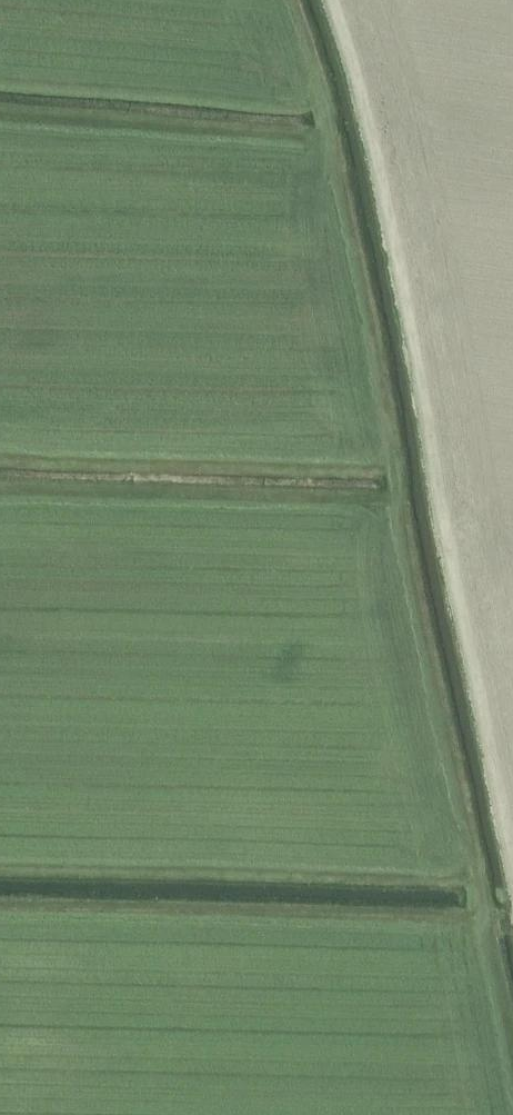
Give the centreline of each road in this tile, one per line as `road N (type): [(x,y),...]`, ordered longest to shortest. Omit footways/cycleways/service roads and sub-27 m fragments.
road 1 (track): [(490,919),(400,488),(340,145),(296,0)]
road 2 (track): [(512,778),(403,216),(343,0)]

